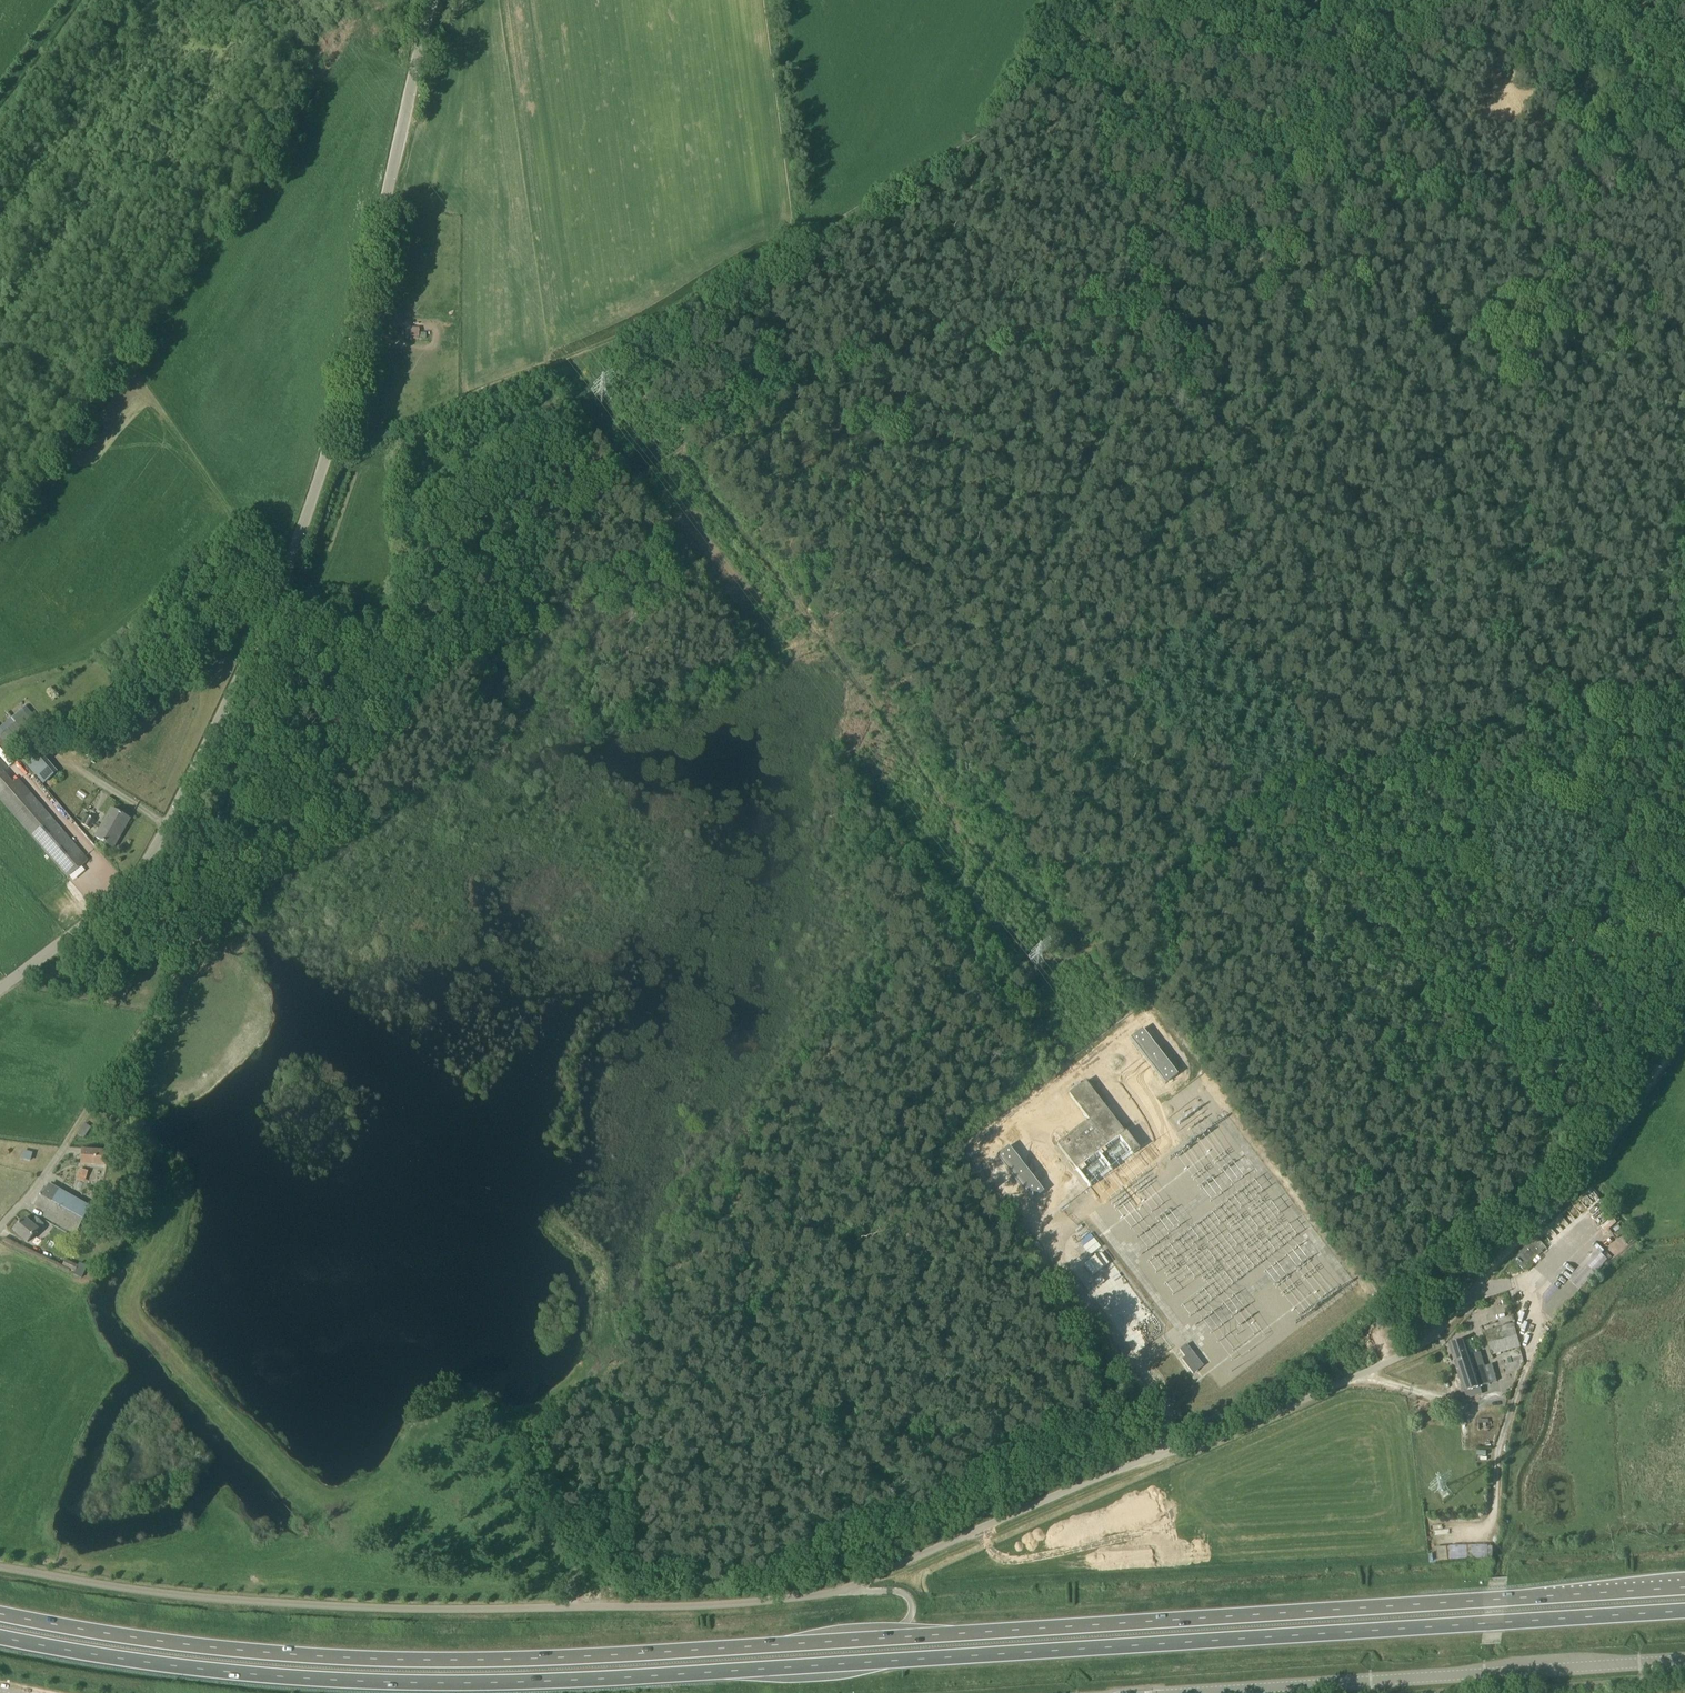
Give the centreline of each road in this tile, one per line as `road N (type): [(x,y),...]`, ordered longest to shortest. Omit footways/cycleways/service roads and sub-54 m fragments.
road 1 (trunk): [(1684,1587),(527,1659),(308,1656),(182,1645),(0,1614)]
road 2 (trunk): [(0,1637),(257,1675),(514,1682),(1684,1611)]
road 3 (unclassified): [(0,1568),(289,1599),(694,1601),(838,1588),(1112,1472),(1221,1437),(1434,1331),(1473,1291)]
road 4 (tertiary): [(0,989),(142,870),(281,585),(326,454),(430,0)]
road 5 (track): [(981,867),(900,1131),(576,1555),(575,1602)]
road 6 (track): [(326,454),(649,333),(883,199),(1008,117),(1028,94),(1046,43)]
road 7 (track): [(224,859),(313,840),(538,565),(610,493),(779,374)]
road 8 (tertiary): [(1200,1692),(1684,1661)]
road 9 (track): [(901,1129),(950,1148),(1060,1299),(845,1412)]
road 10 (track): [(1121,306),(1124,380),(1028,706)]
road 11 (track): [(779,374),(967,365),(1121,306)]
road 12 (track): [(1684,1032),(1591,1172),(1473,1291)]
road 13 (track): [(65,1138),(141,1034),(220,900),(224,859)]
road 14 (track): [(772,1297),(839,1385),(911,1554)]
road 15 (track): [(1121,306),(1094,162),(1046,43)]
road 16 (track): [(1607,197),(1511,241),(1357,174)]
road 17 (track): [(1357,174),(1121,306)]
road 18 (track): [(1047,644),(1130,714),(1249,795)]
road 19 (track): [(1249,795),(1418,625)]
road 20 (track): [(1085,956),(1249,795)]
road 21 (track): [(1028,706),(984,856)]
road 22 (track): [(981,867),(1085,956)]

